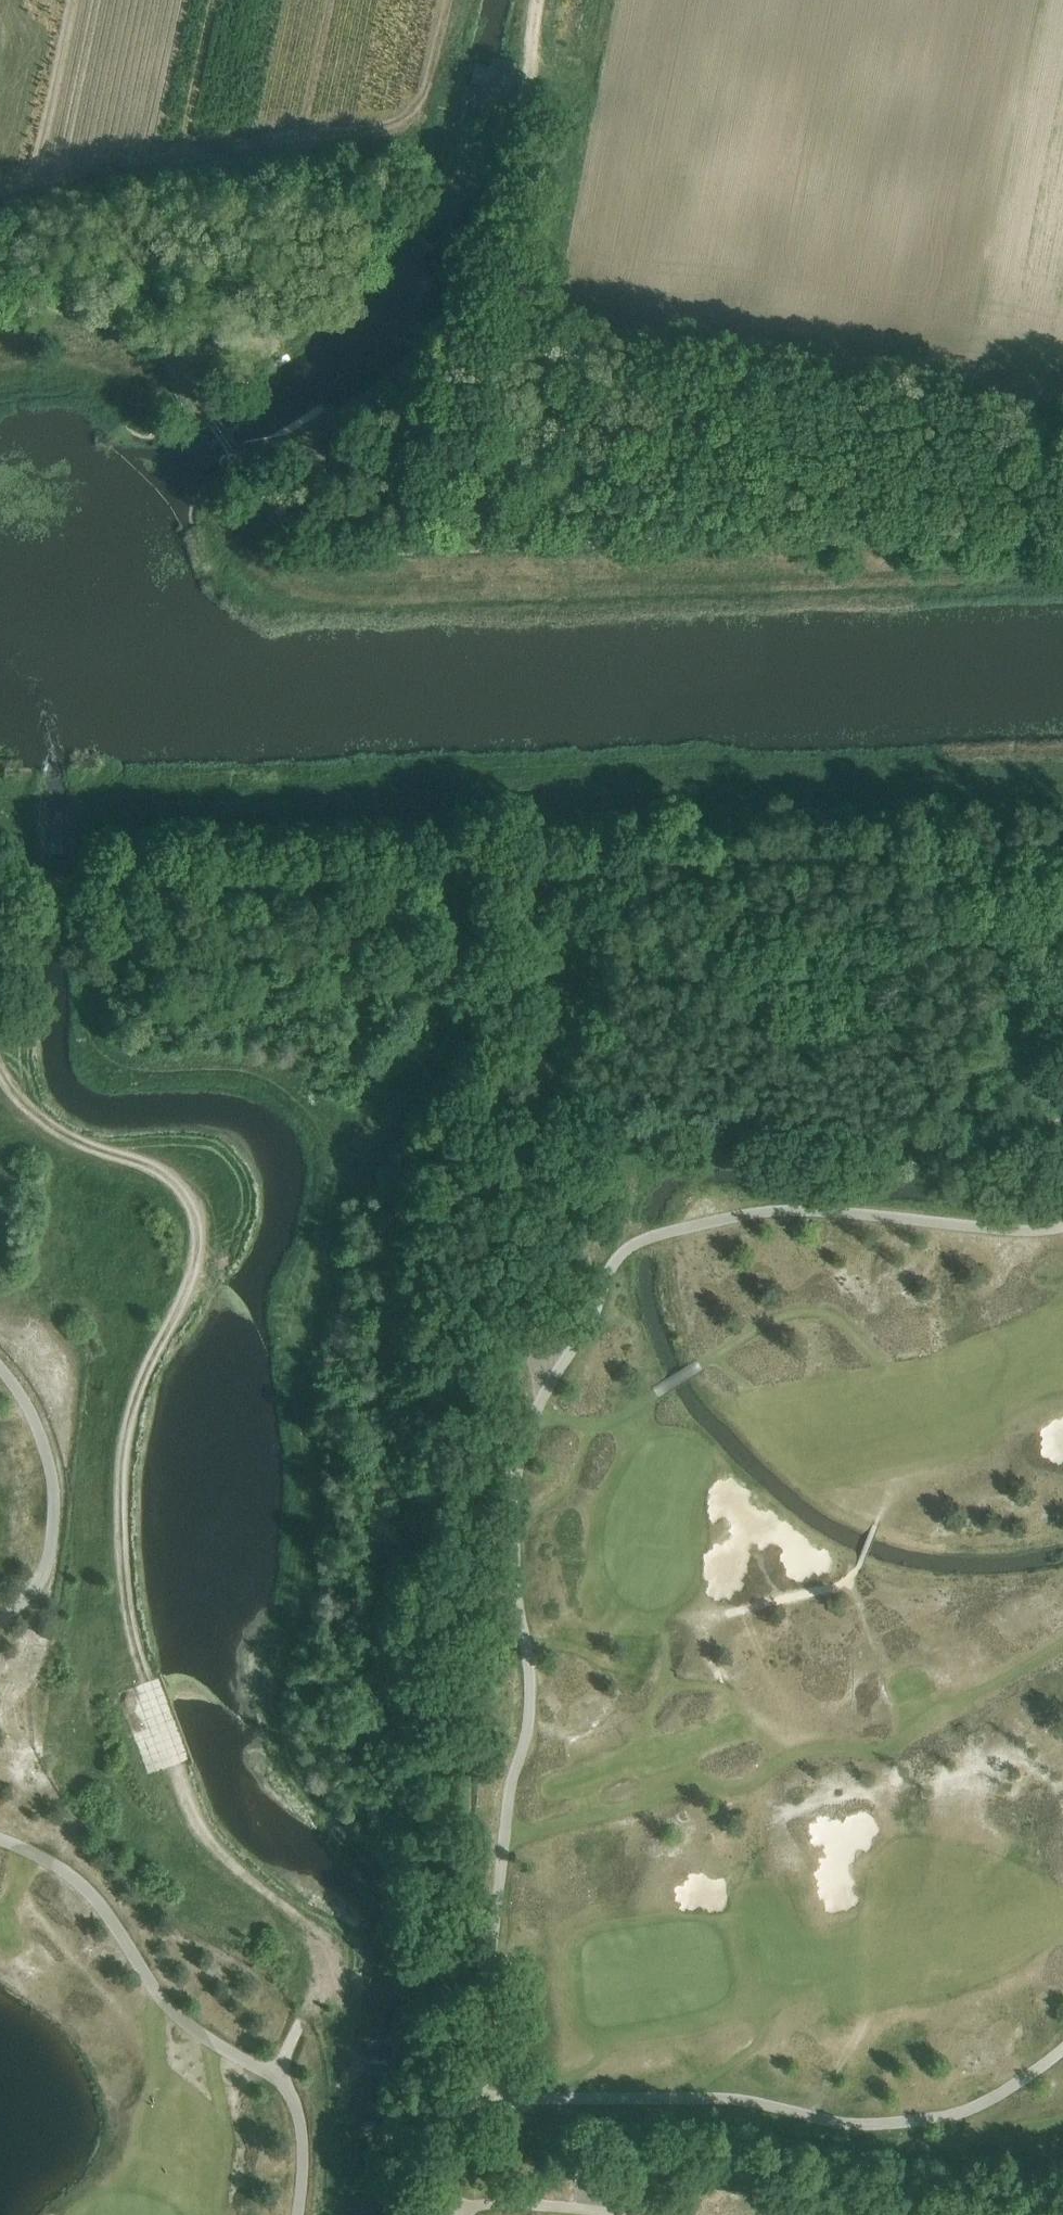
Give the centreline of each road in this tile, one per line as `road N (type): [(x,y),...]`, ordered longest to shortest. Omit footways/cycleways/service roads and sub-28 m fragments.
road 1 (track): [(459,2124),(481,2094),(444,2063),(444,1968),(462,1823),(498,868)]
road 2 (track): [(459,2124),(748,2180),(862,2171),(976,2198),(1062,2196)]
road 3 (track): [(498,868),(1062,846)]

